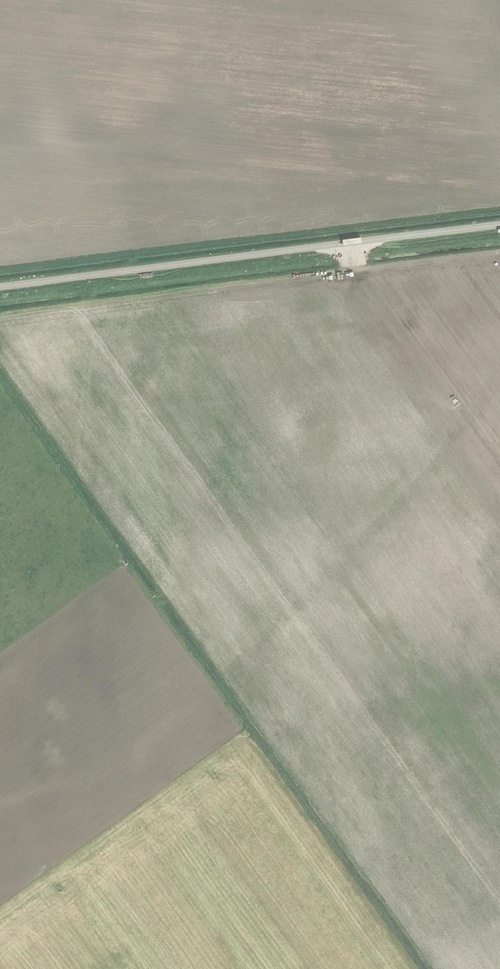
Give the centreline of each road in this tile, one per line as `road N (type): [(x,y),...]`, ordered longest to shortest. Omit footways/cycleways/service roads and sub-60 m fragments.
road 1 (unclassified): [(499,224),(0,287)]

